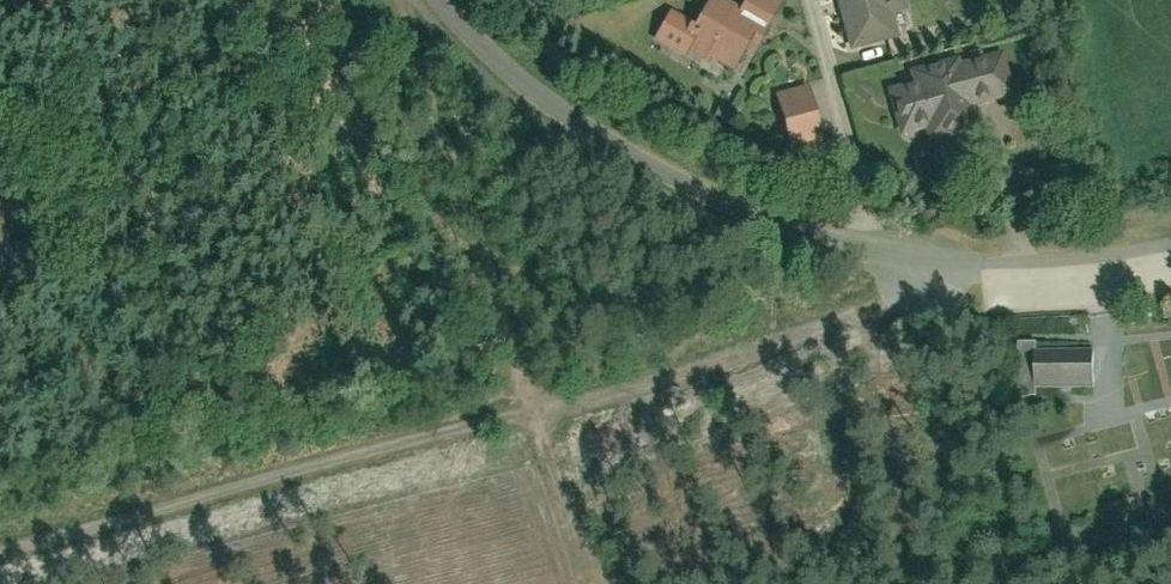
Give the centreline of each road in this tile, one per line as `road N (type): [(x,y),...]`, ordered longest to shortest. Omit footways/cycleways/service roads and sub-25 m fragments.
road 1 (residential): [(1170,239),(950,265),(865,247),(725,201),(605,137),(458,0)]
road 2 (track): [(0,543),(541,401)]
road 3 (track): [(418,0),(409,26),(541,401)]
road 4 (track): [(917,292),(879,312),(541,401)]
road 5 (track): [(541,401),(600,583)]

